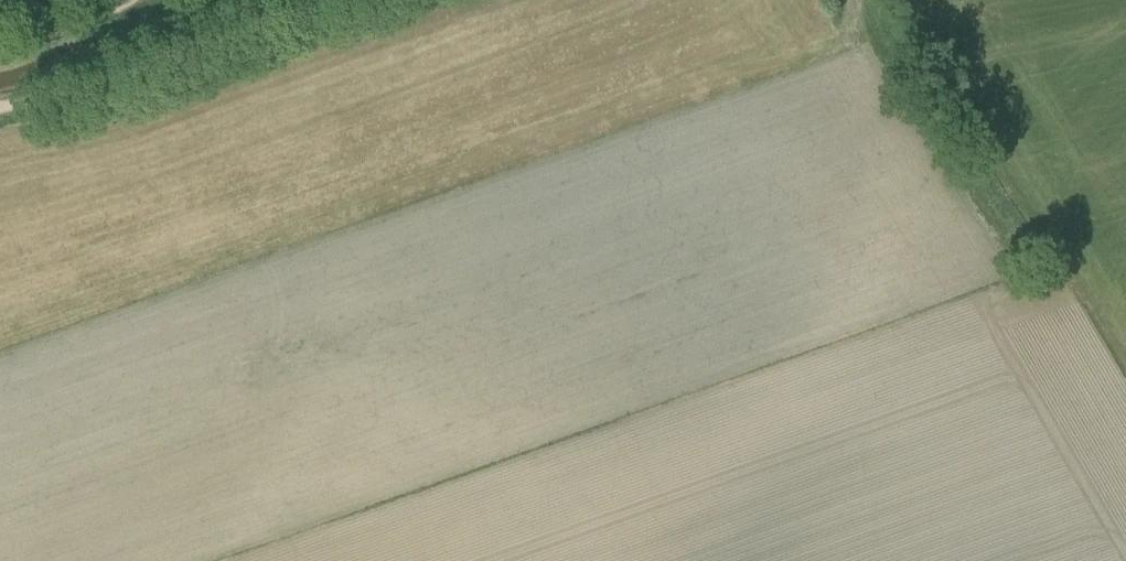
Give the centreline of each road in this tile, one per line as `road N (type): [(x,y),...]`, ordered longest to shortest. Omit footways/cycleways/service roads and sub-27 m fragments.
road 1 (track): [(0,107),(326,0)]

